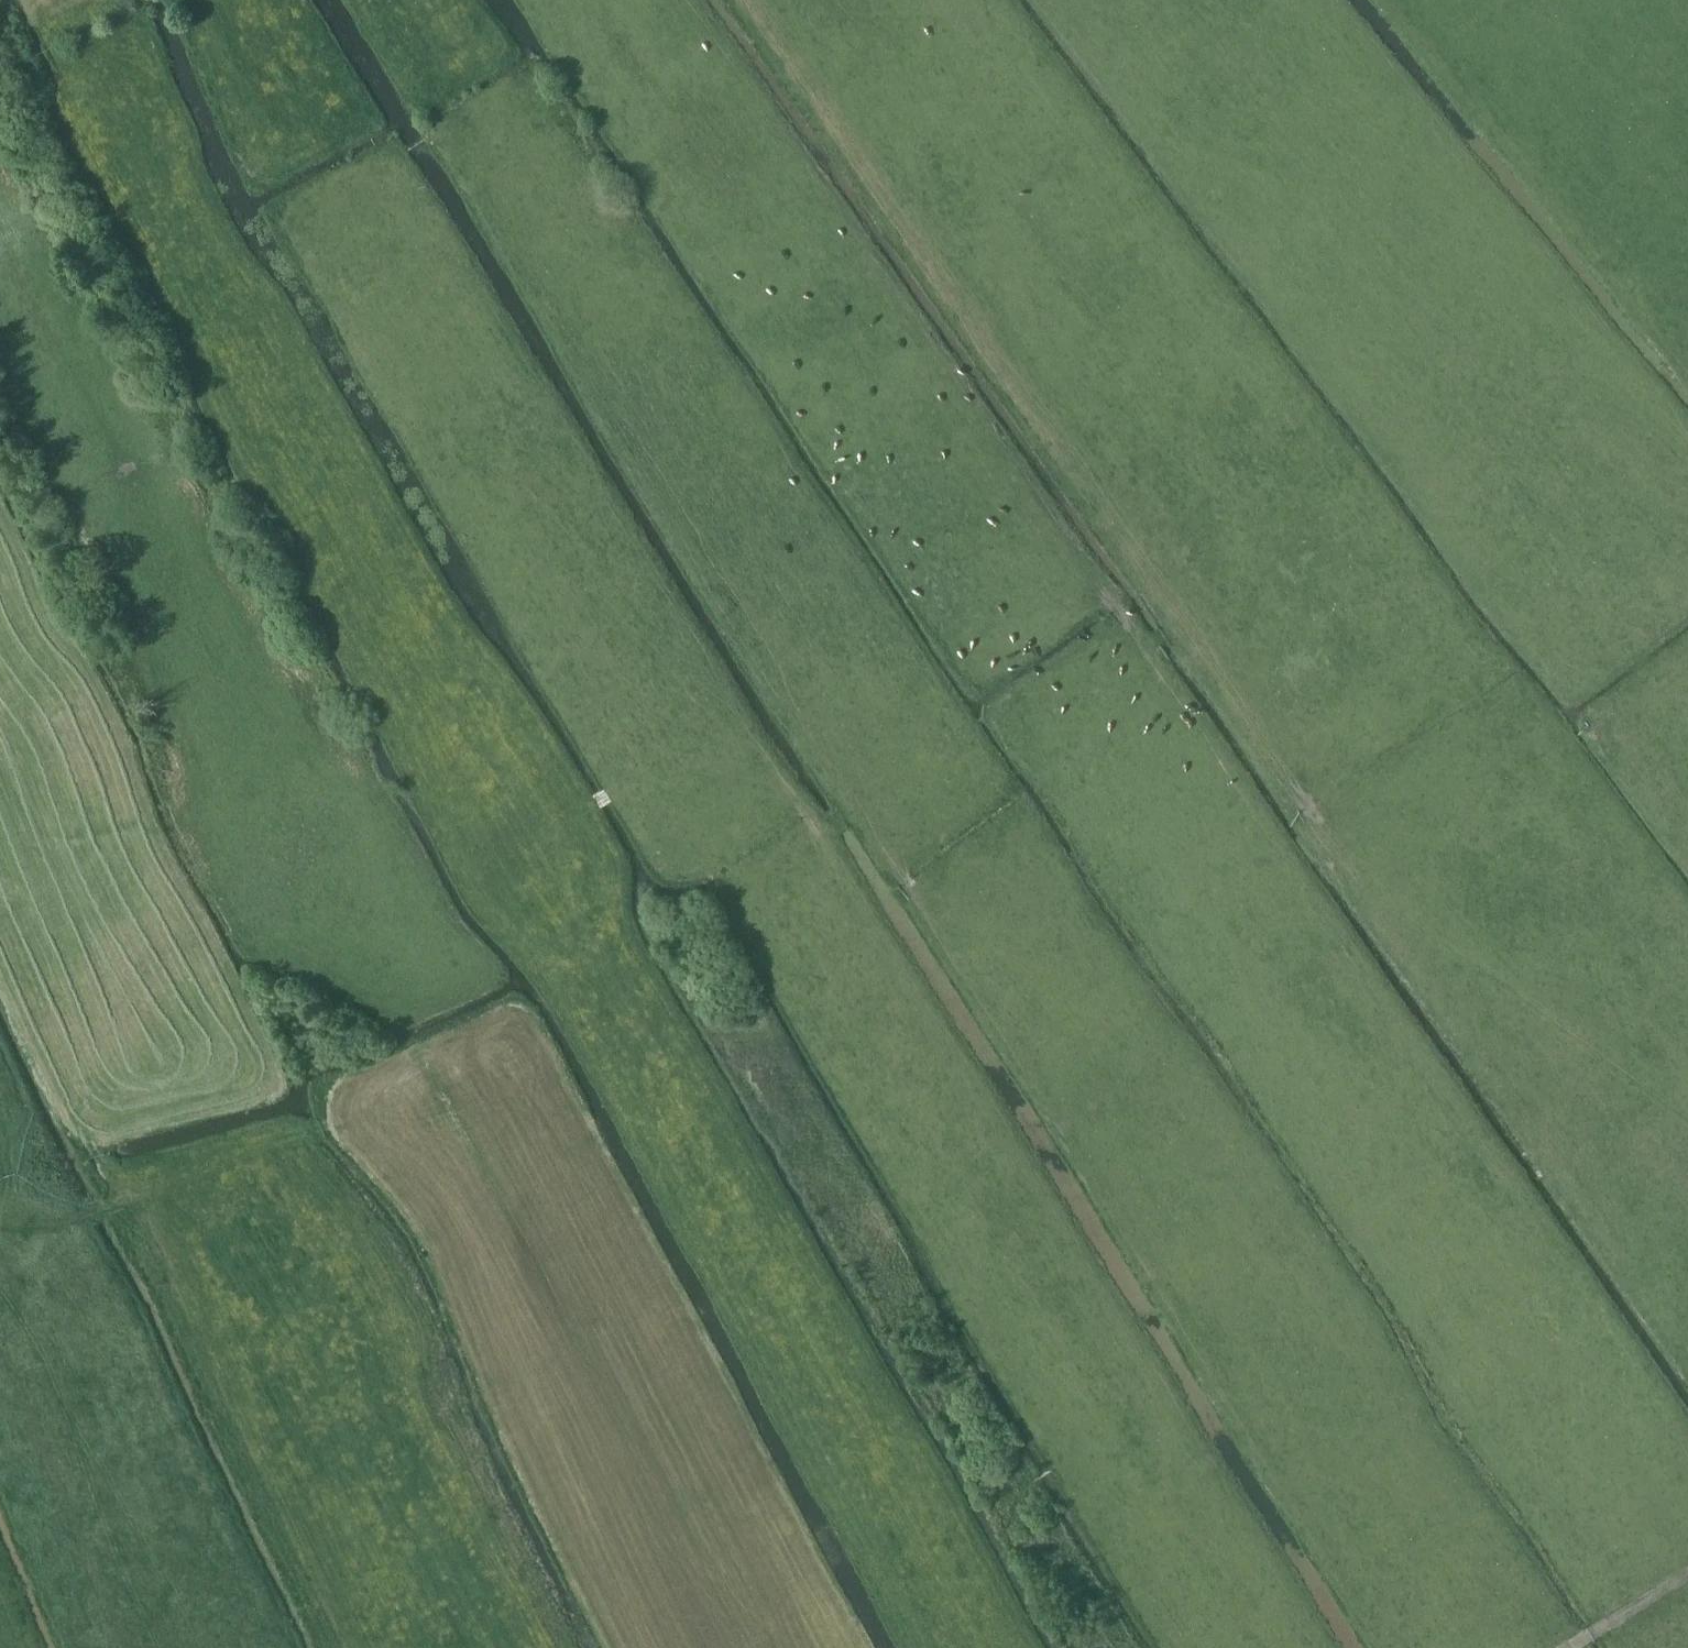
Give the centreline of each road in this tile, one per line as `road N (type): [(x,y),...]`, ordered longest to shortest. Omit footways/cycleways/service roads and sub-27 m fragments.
road 1 (track): [(0,1070),(72,1218),(130,1199),(207,1155),(380,1111),(463,1162),(790,1647)]
road 2 (track): [(0,938),(66,1095),(171,1277),(357,1647)]
road 3 (track): [(0,1196),(72,1218),(100,1258)]

